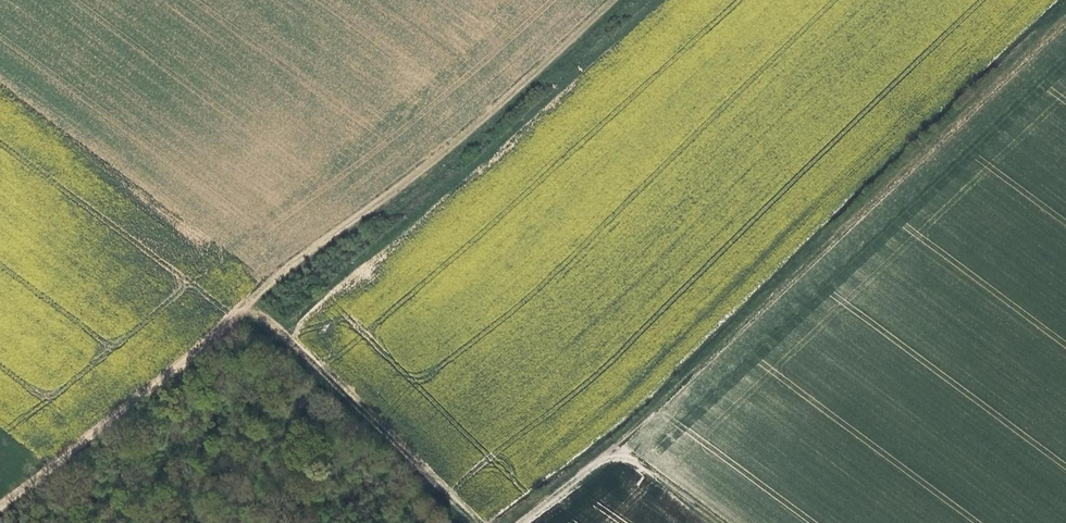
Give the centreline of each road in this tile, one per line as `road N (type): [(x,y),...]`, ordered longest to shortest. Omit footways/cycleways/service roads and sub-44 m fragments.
road 1 (track): [(0,506),(270,279),(412,175),(605,0)]
road 2 (track): [(516,522),(1065,12)]
road 3 (track): [(474,522),(273,324),(234,312)]
road 4 (track): [(718,522),(606,447)]

